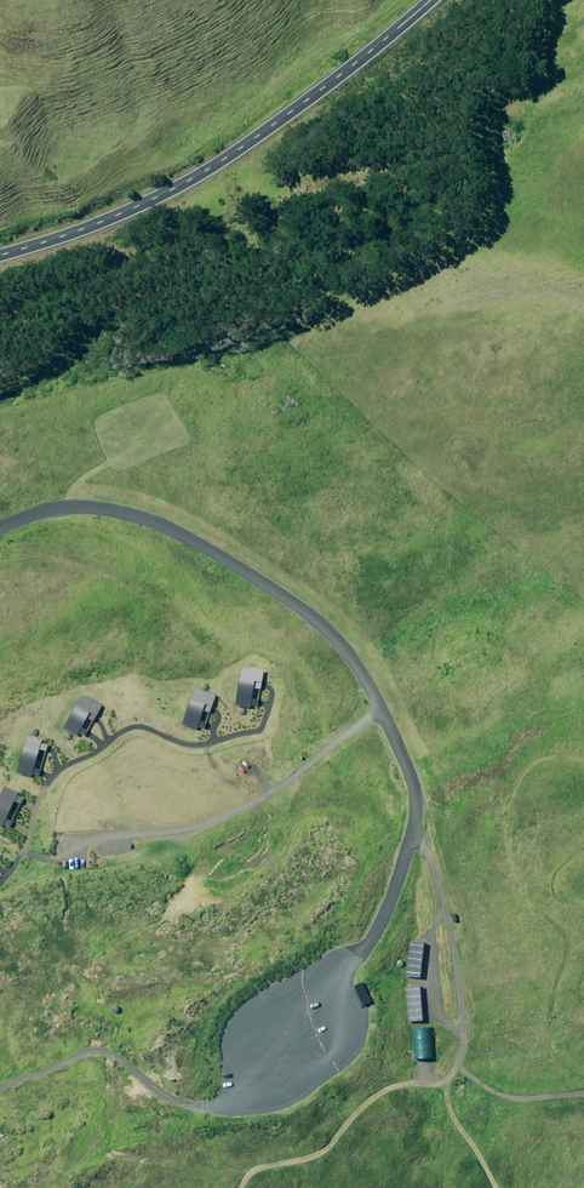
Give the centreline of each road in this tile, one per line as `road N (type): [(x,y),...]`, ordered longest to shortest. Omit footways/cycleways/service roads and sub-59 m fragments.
road 1 (track): [(0,529),(96,507),(167,529),(327,632),(355,667),(412,779),(421,828),(416,854),(283,1053)]
road 2 (unclassified): [(431,0),(208,170),(99,221),(0,255)]
road 3 (track): [(421,828),(436,902),(476,983),(455,1052),(380,1102),(326,1155),(268,1173),(255,1187)]
road 4 (track): [(72,841),(198,831),(275,789),(376,708)]
road 5 (track): [(0,1084),(72,1062),(123,1062),(159,1088),(218,1101),(283,1053)]
road 6 (track): [(455,1052),(493,1093),(583,1087)]
road 7 (track): [(498,1187),(428,1070)]

